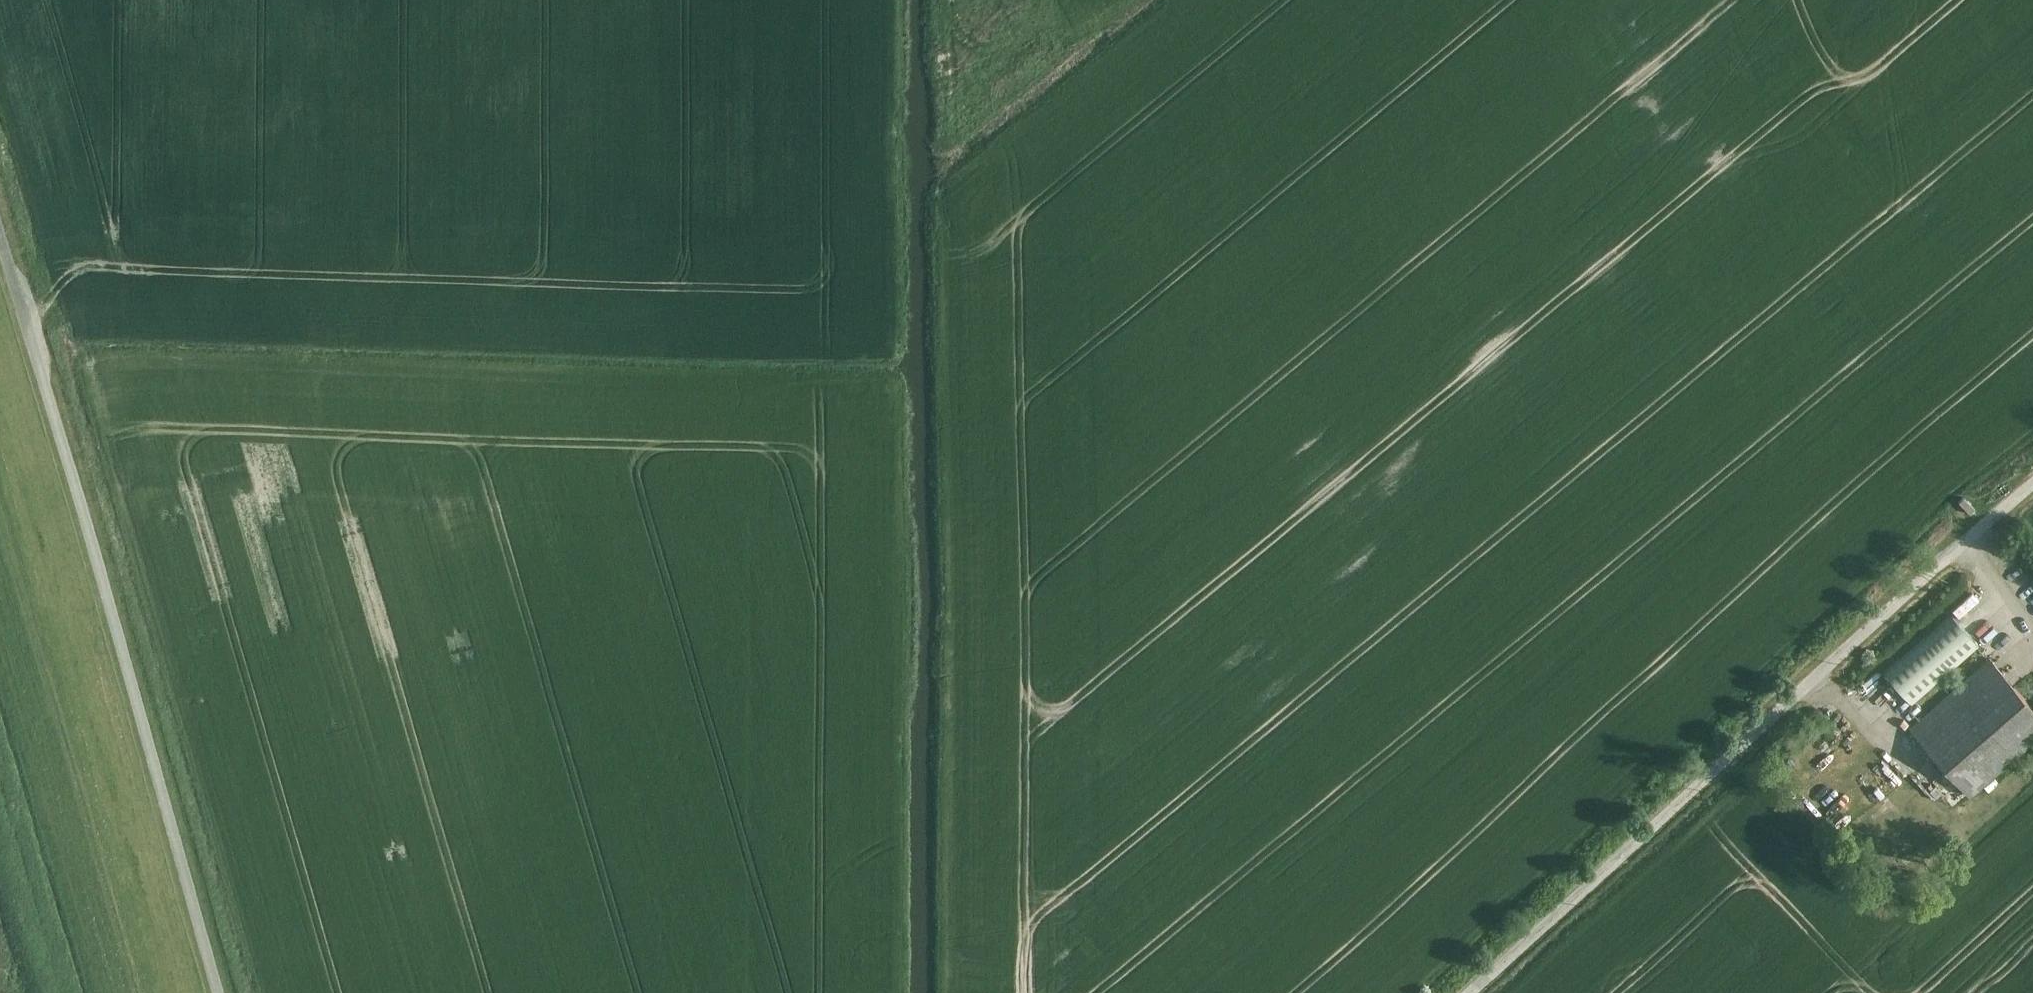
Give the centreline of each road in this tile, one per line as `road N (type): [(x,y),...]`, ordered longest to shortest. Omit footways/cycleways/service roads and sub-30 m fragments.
road 1 (track): [(218,992),(0,242)]
road 2 (track): [(2032,488),(1475,992)]

